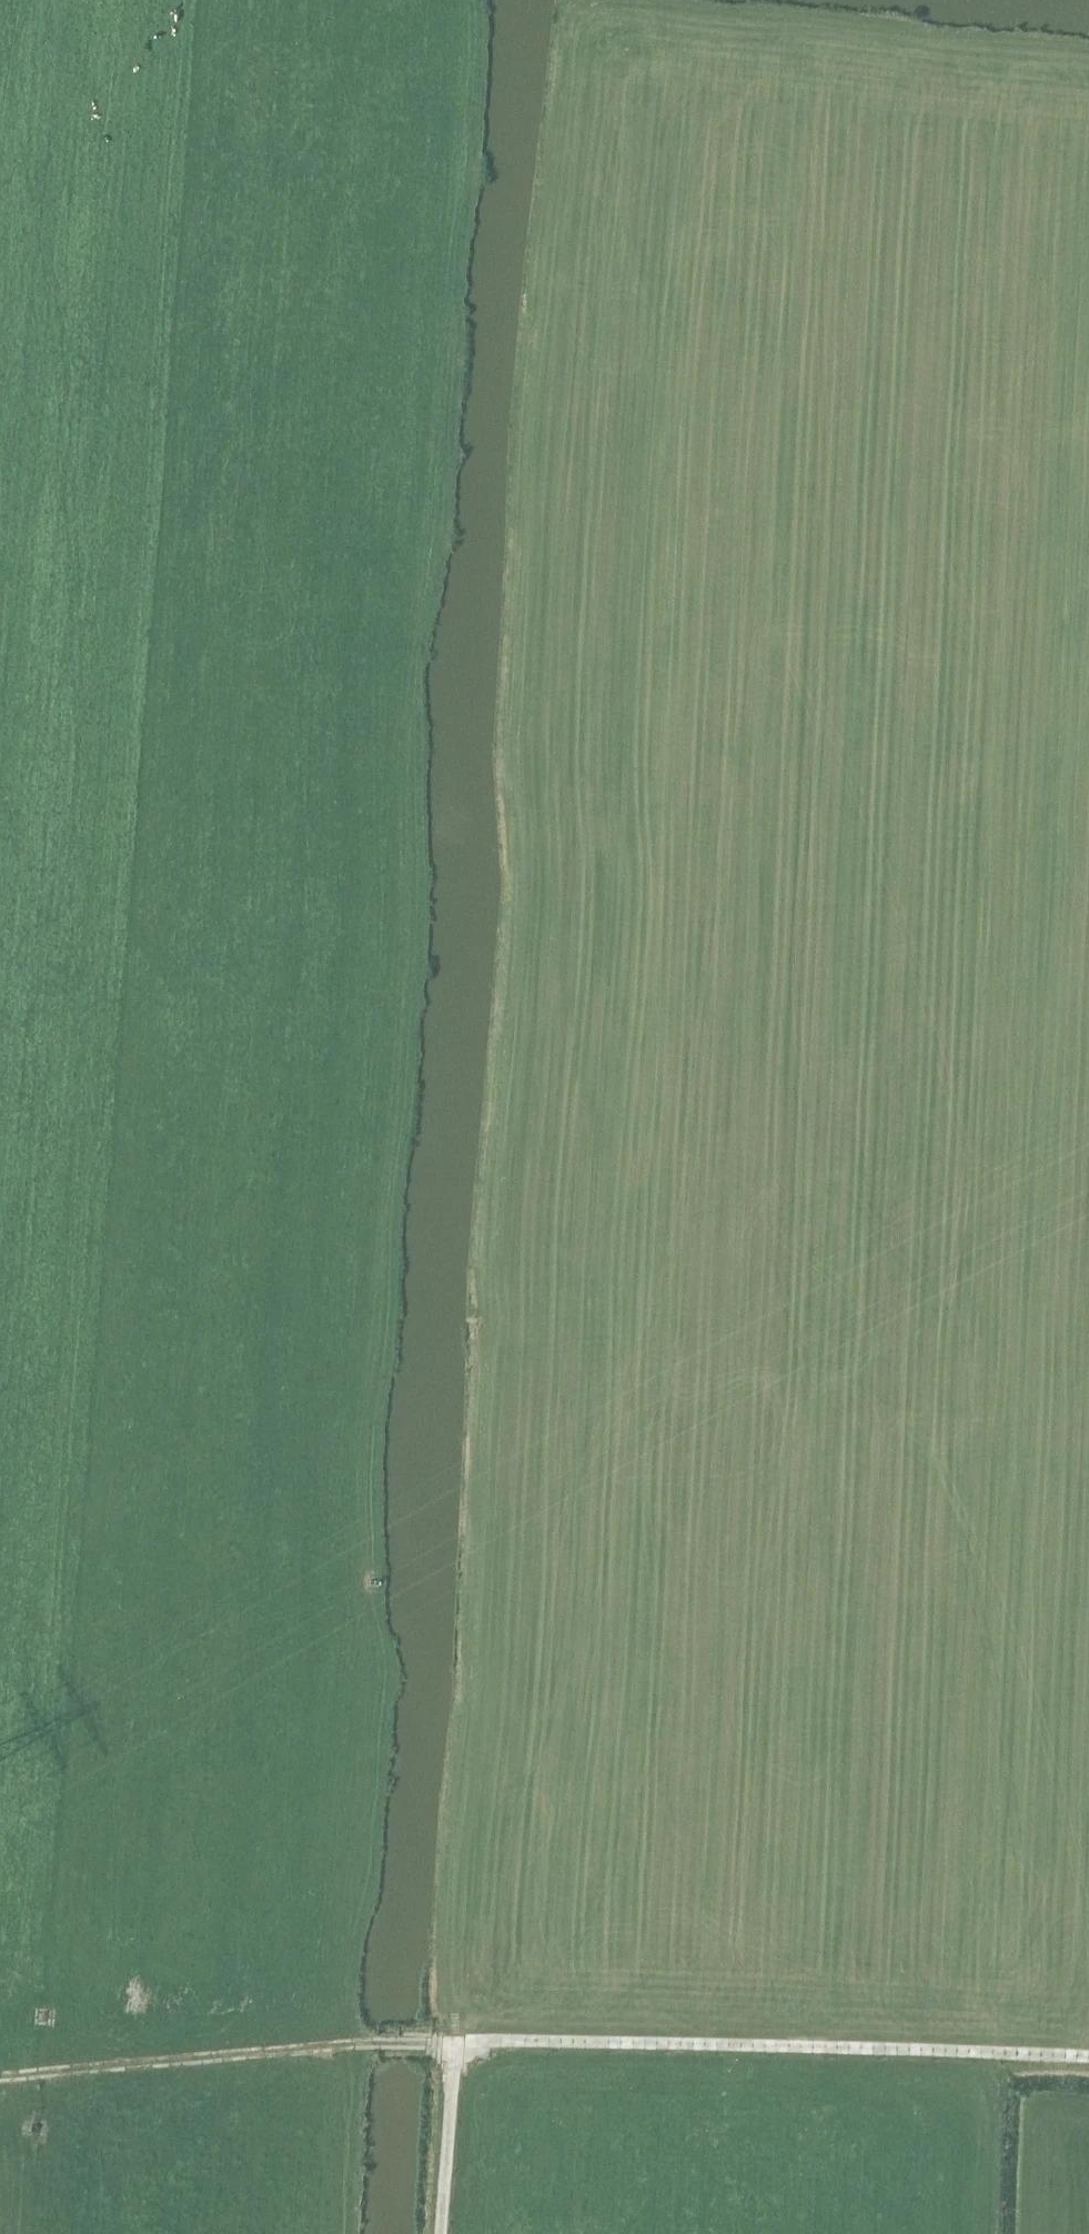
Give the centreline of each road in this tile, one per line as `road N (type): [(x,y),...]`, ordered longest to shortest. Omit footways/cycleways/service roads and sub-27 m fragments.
road 1 (track): [(4,2079),(375,2043),(1088,2055)]
road 2 (track): [(460,2043),(443,2233)]

